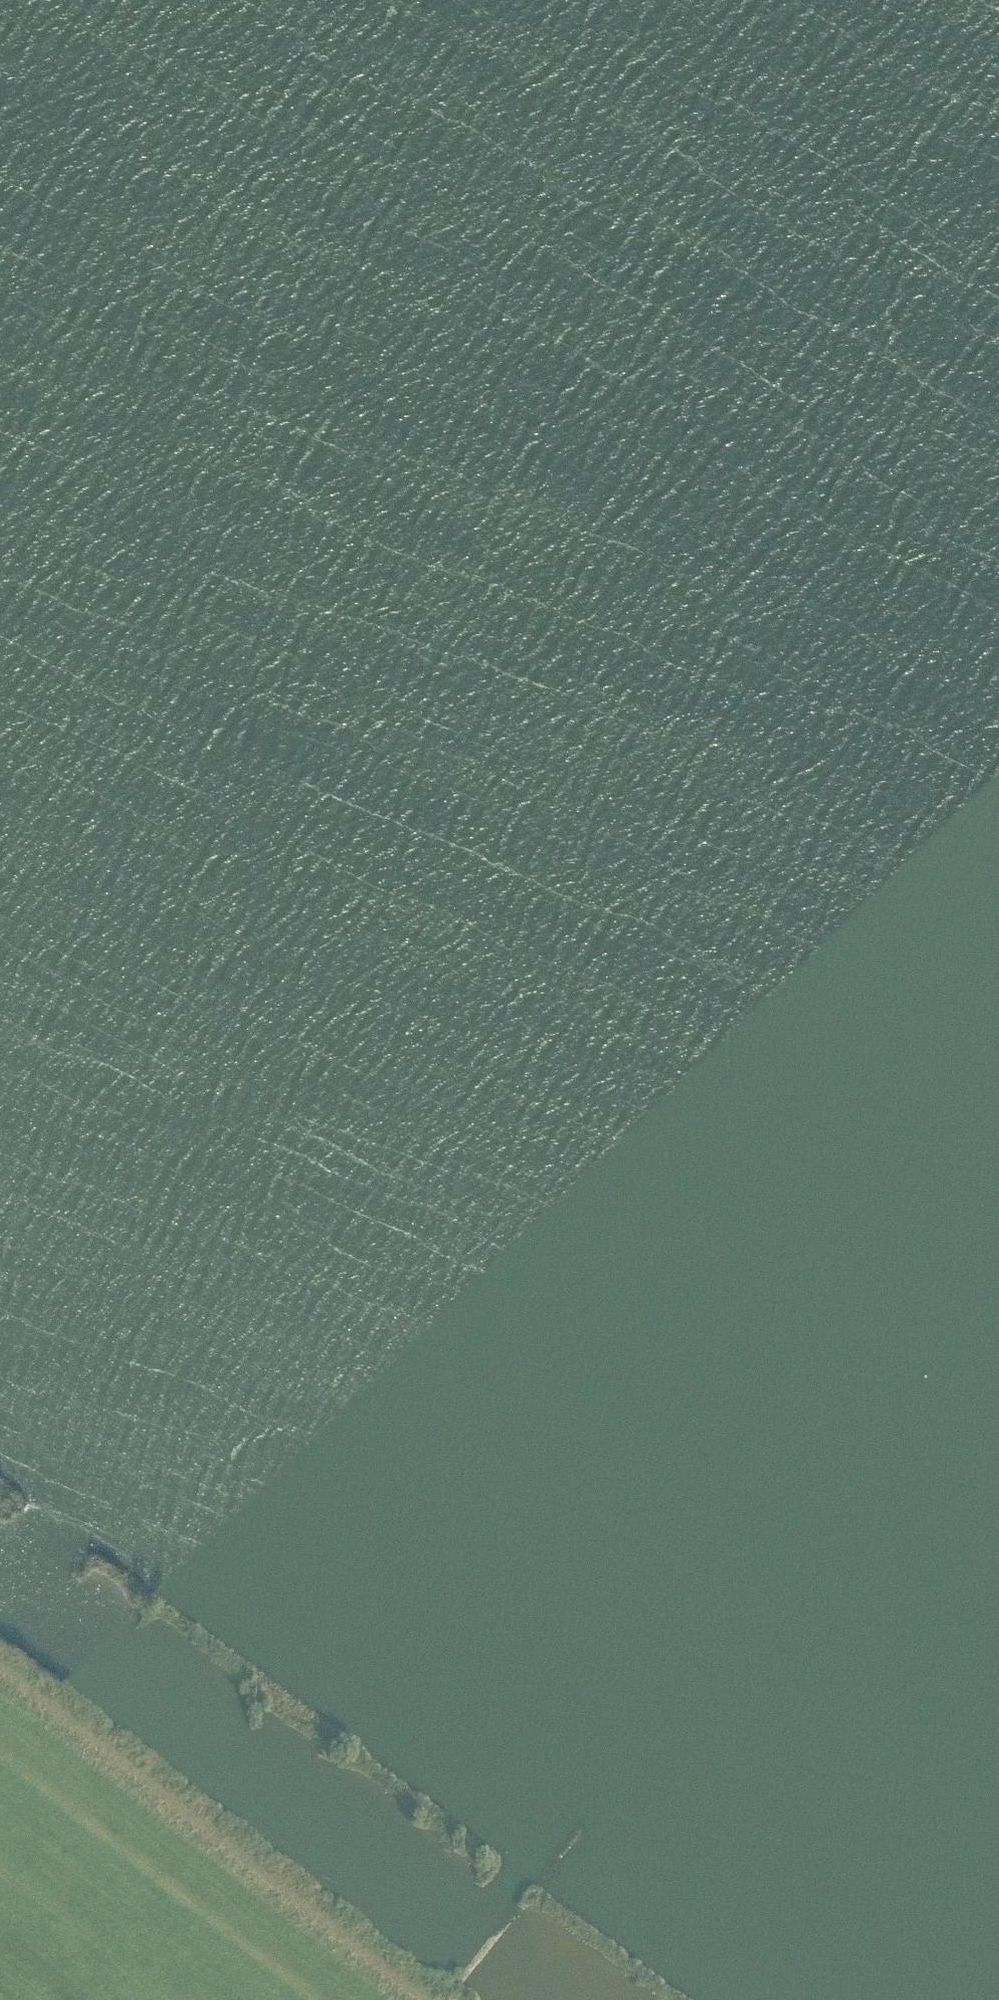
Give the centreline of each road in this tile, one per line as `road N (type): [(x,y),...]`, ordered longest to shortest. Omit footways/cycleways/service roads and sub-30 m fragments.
road 1 (track): [(0,1720),(362,1999)]

